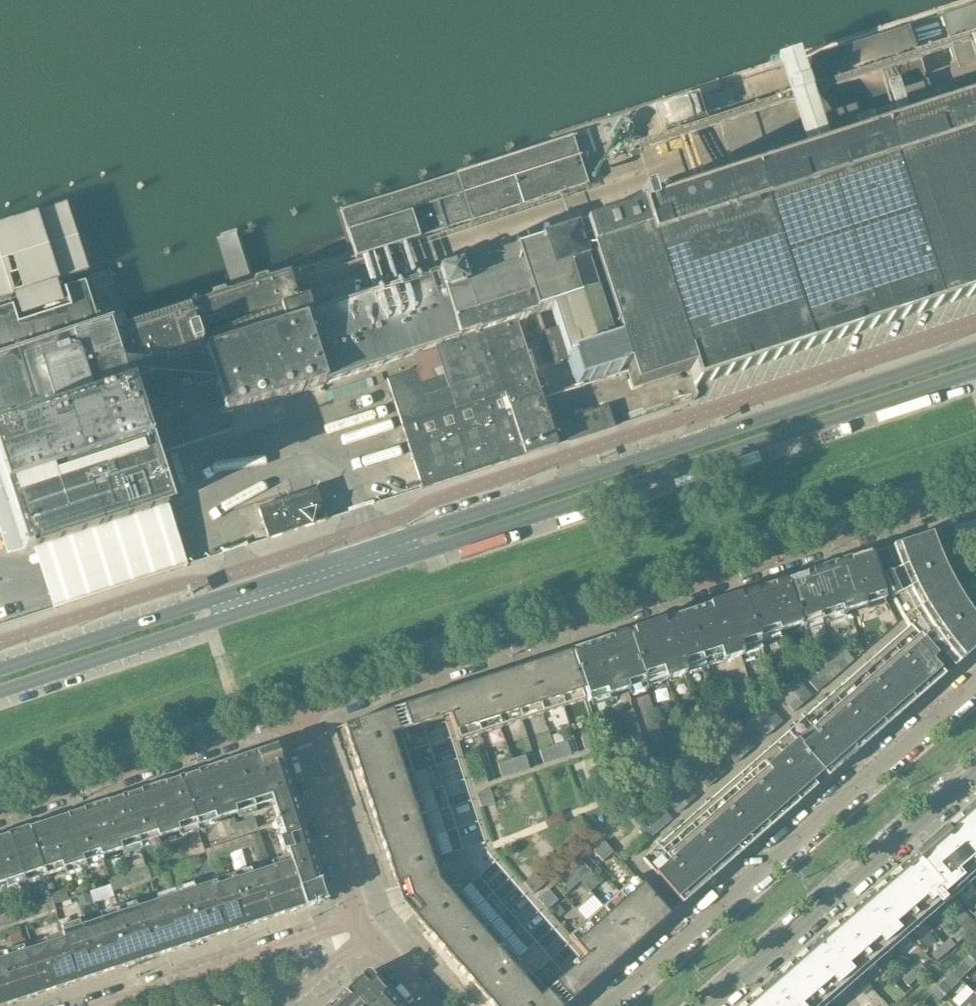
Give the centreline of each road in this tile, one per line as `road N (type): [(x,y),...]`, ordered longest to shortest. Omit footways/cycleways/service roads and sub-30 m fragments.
road 1 (secondary): [(975,351),(0,670)]
road 2 (secondary): [(0,691),(975,373)]
road 3 (residential): [(292,717),(975,491)]
road 4 (residential): [(975,685),(606,1005)]
road 5 (residential): [(709,1005),(975,774)]
road 6 (residential): [(0,813),(292,717)]
road 7 (residential): [(358,919),(111,1005)]
road 8 (residential): [(358,919),(292,717)]

